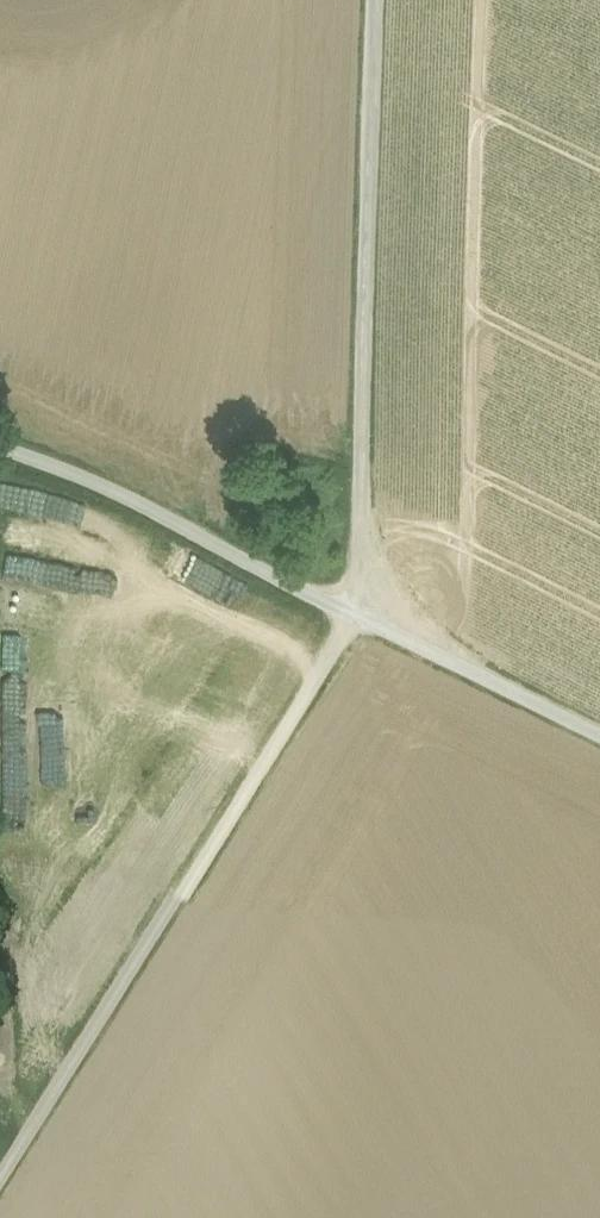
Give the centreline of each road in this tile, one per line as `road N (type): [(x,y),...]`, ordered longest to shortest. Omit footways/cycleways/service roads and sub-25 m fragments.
road 1 (track): [(356,619),(0,1196)]
road 2 (track): [(356,619),(378,256),(382,0)]
road 3 (track): [(0,448),(157,509),(356,619)]
road 4 (track): [(599,737),(356,619)]

